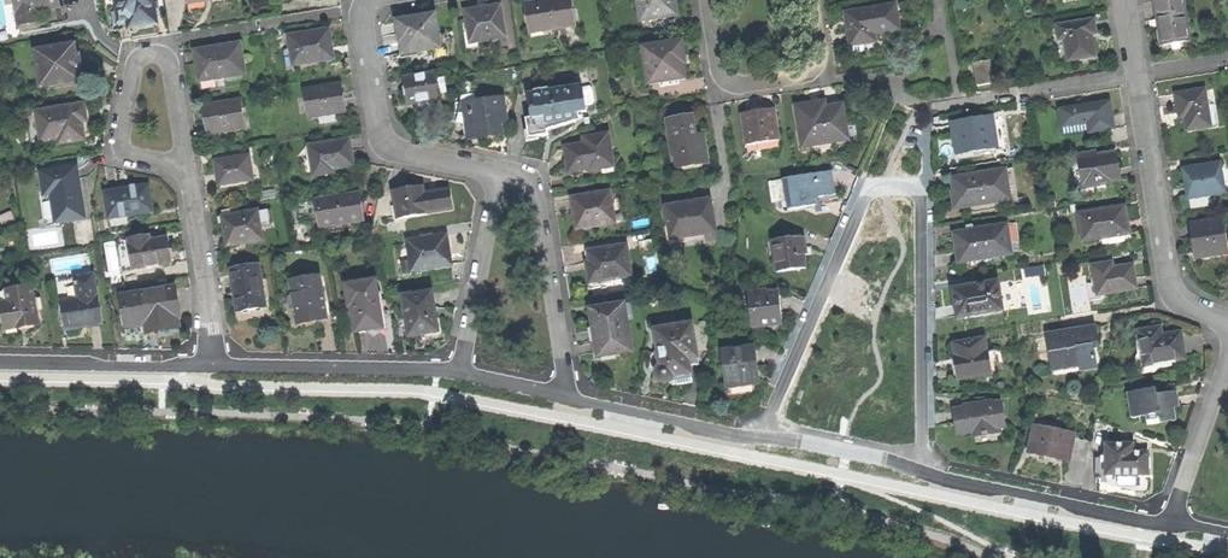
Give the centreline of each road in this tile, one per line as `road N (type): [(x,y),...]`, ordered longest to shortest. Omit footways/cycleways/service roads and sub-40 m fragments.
road 1 (residential): [(1126,0),(1172,289),(1227,319)]
road 2 (residential): [(922,475),(918,251),(905,238),(869,230)]
road 3 (residential): [(572,403),(536,191),(522,173),(496,169)]
road 4 (residential): [(496,169),(402,151),(381,133),(362,28),(377,0)]
road 5 (residential): [(1168,528),(922,475)]
road 6 (residential): [(186,165),(167,56),(146,54),(133,63),(117,134),(126,152)]
road 7 (residential): [(869,230),(848,246),(763,441)]
road 8 (residential): [(450,377),(212,369)]
road 9 (residential): [(496,169),(450,377)]
road 10 (residential): [(212,369),(0,365)]
road 11 (residential): [(186,165),(212,369)]
road 12 (residential): [(763,441),(572,403)]
road 13 (residential): [(1227,361),(1168,528)]
road 14 (residential): [(869,230),(913,116),(961,104)]
road 15 (residential): [(922,475),(763,441)]
road 16 (residential): [(804,73),(727,79),(706,0)]
road 17 (residential): [(572,403),(450,377)]

